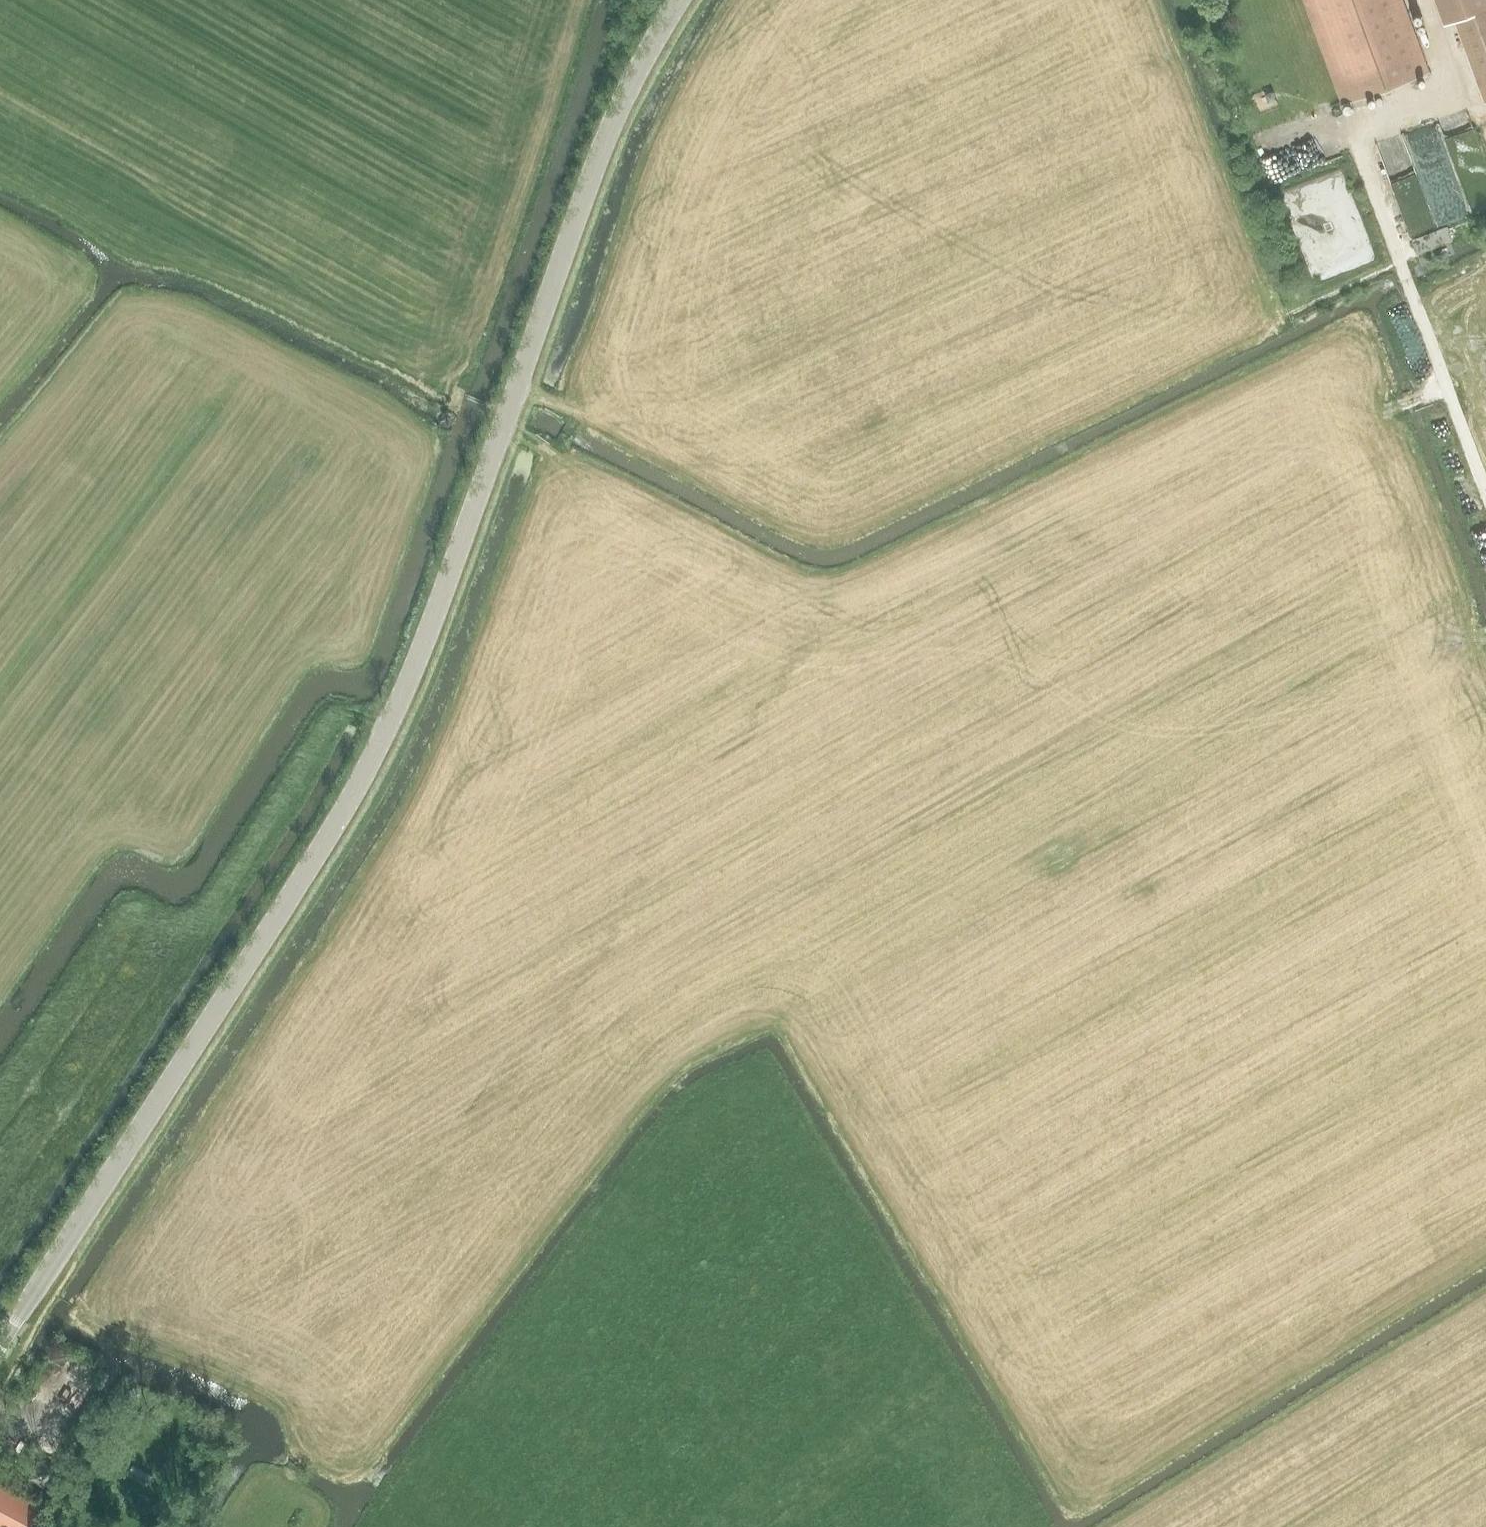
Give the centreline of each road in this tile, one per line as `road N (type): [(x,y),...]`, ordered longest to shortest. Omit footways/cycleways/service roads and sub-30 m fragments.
road 1 (tertiary): [(0,1344),(336,825),(432,625),(602,137),(684,0)]

